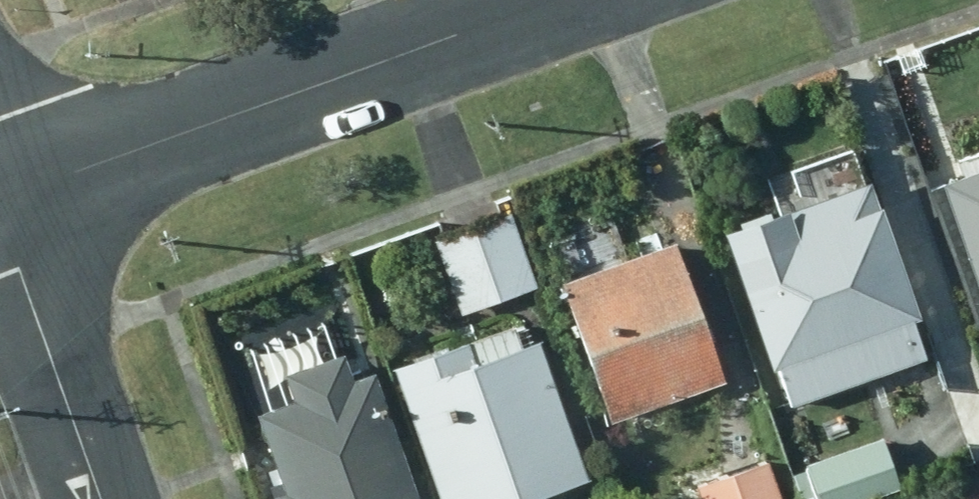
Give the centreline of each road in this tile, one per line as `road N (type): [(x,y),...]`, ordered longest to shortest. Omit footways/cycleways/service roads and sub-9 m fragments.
road 1 (residential): [(0,193),(544,0)]
road 2 (residential): [(98,498),(0,222)]

